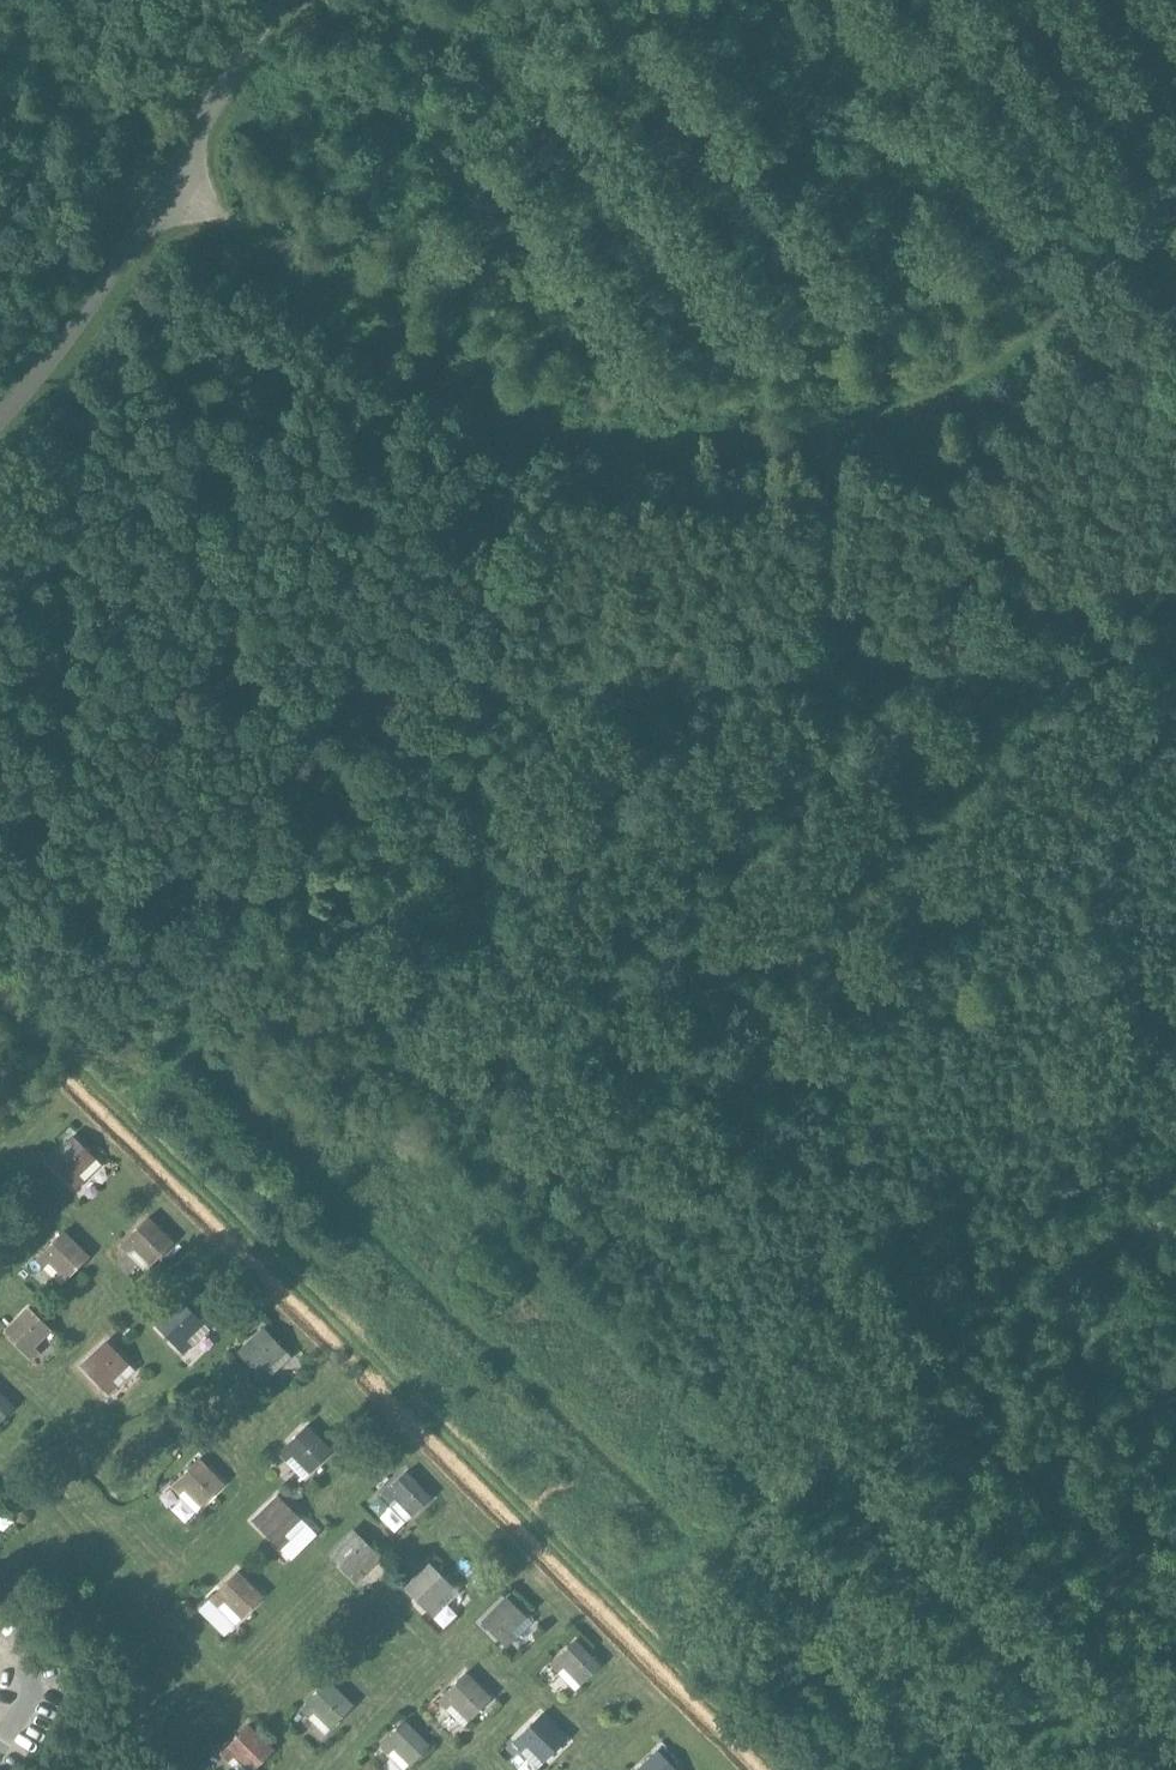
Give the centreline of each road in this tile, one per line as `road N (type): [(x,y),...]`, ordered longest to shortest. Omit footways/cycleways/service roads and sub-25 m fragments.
road 1 (track): [(1175,222),(973,380),(799,456),(627,448),(495,410),(171,185)]
road 2 (residential): [(0,417),(37,379),(177,177),(279,0)]

